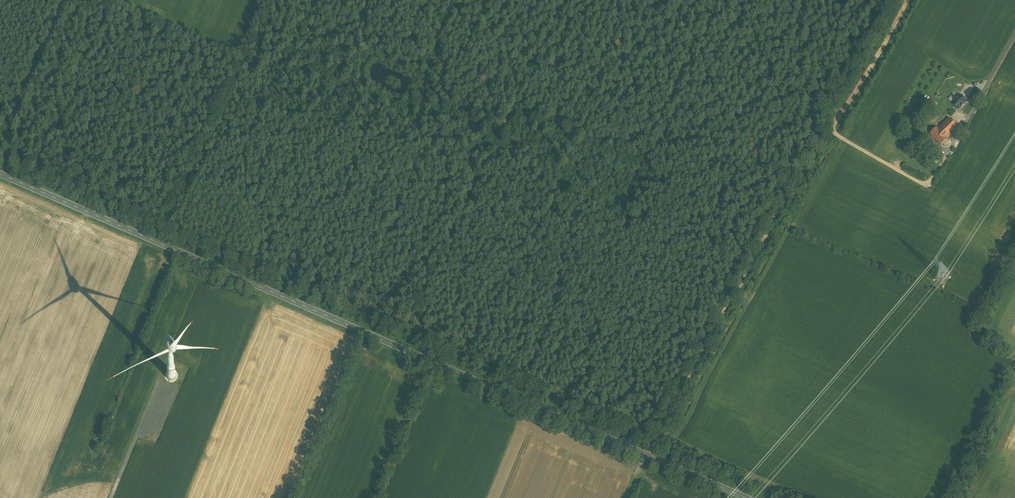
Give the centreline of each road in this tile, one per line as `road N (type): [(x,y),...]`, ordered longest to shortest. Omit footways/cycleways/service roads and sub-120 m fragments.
road 1 (secondary): [(0,174),(746,497)]
road 2 (track): [(891,0),(648,456)]

